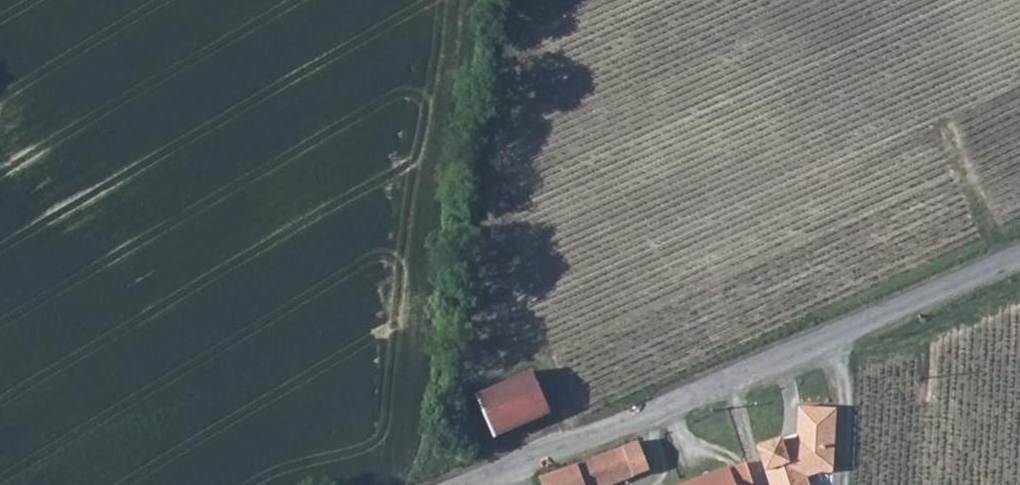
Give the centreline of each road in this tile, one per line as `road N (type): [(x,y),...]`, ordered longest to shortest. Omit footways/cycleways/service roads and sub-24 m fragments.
road 1 (unclassified): [(476,484),(1019,259)]

